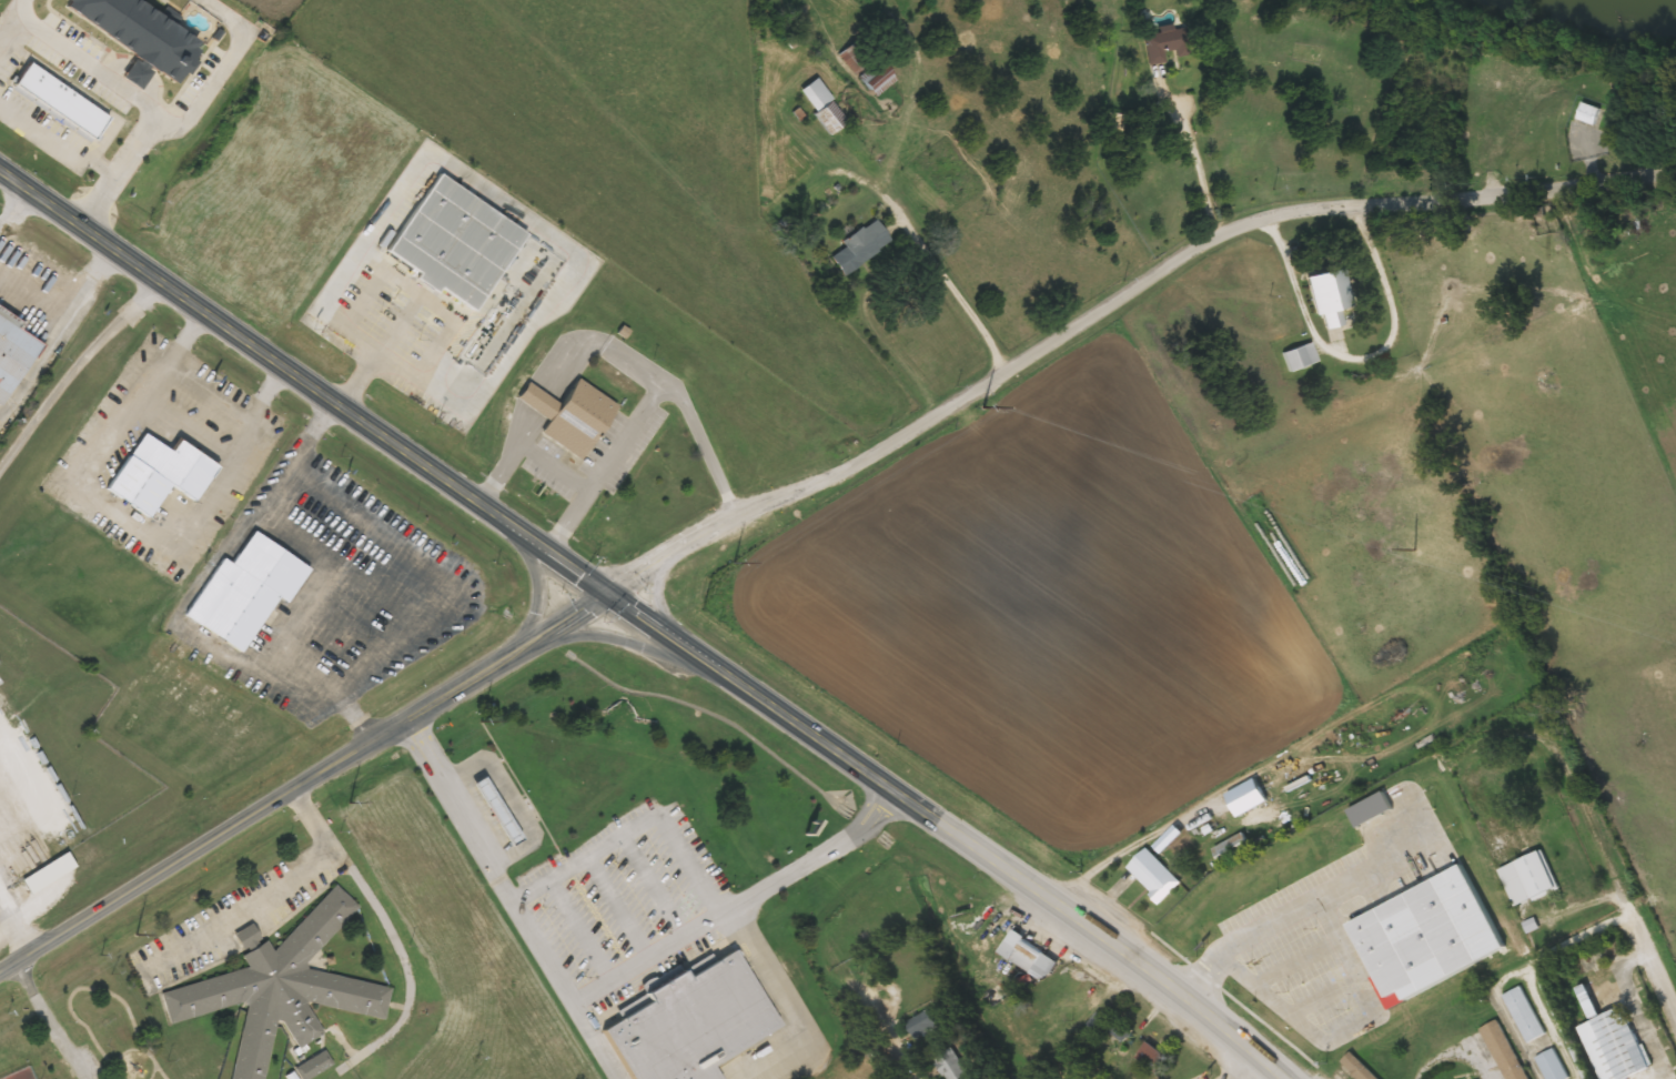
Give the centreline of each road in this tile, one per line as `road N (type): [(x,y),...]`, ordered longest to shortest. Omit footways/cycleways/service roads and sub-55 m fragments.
road 1 (trunk): [(0,166),(1225,1019),(1291,1078)]
road 2 (residential): [(1675,168),(1546,192),(1271,209),(1197,248),(893,442),(607,593)]
road 3 (tertiary): [(0,970),(607,593)]
road 4 (residential): [(1675,1022),(1538,713)]
road 5 (trunk): [(491,664),(595,636),(726,673)]
road 6 (trunk): [(479,500),(517,542),(534,581),(529,619),(491,664)]

